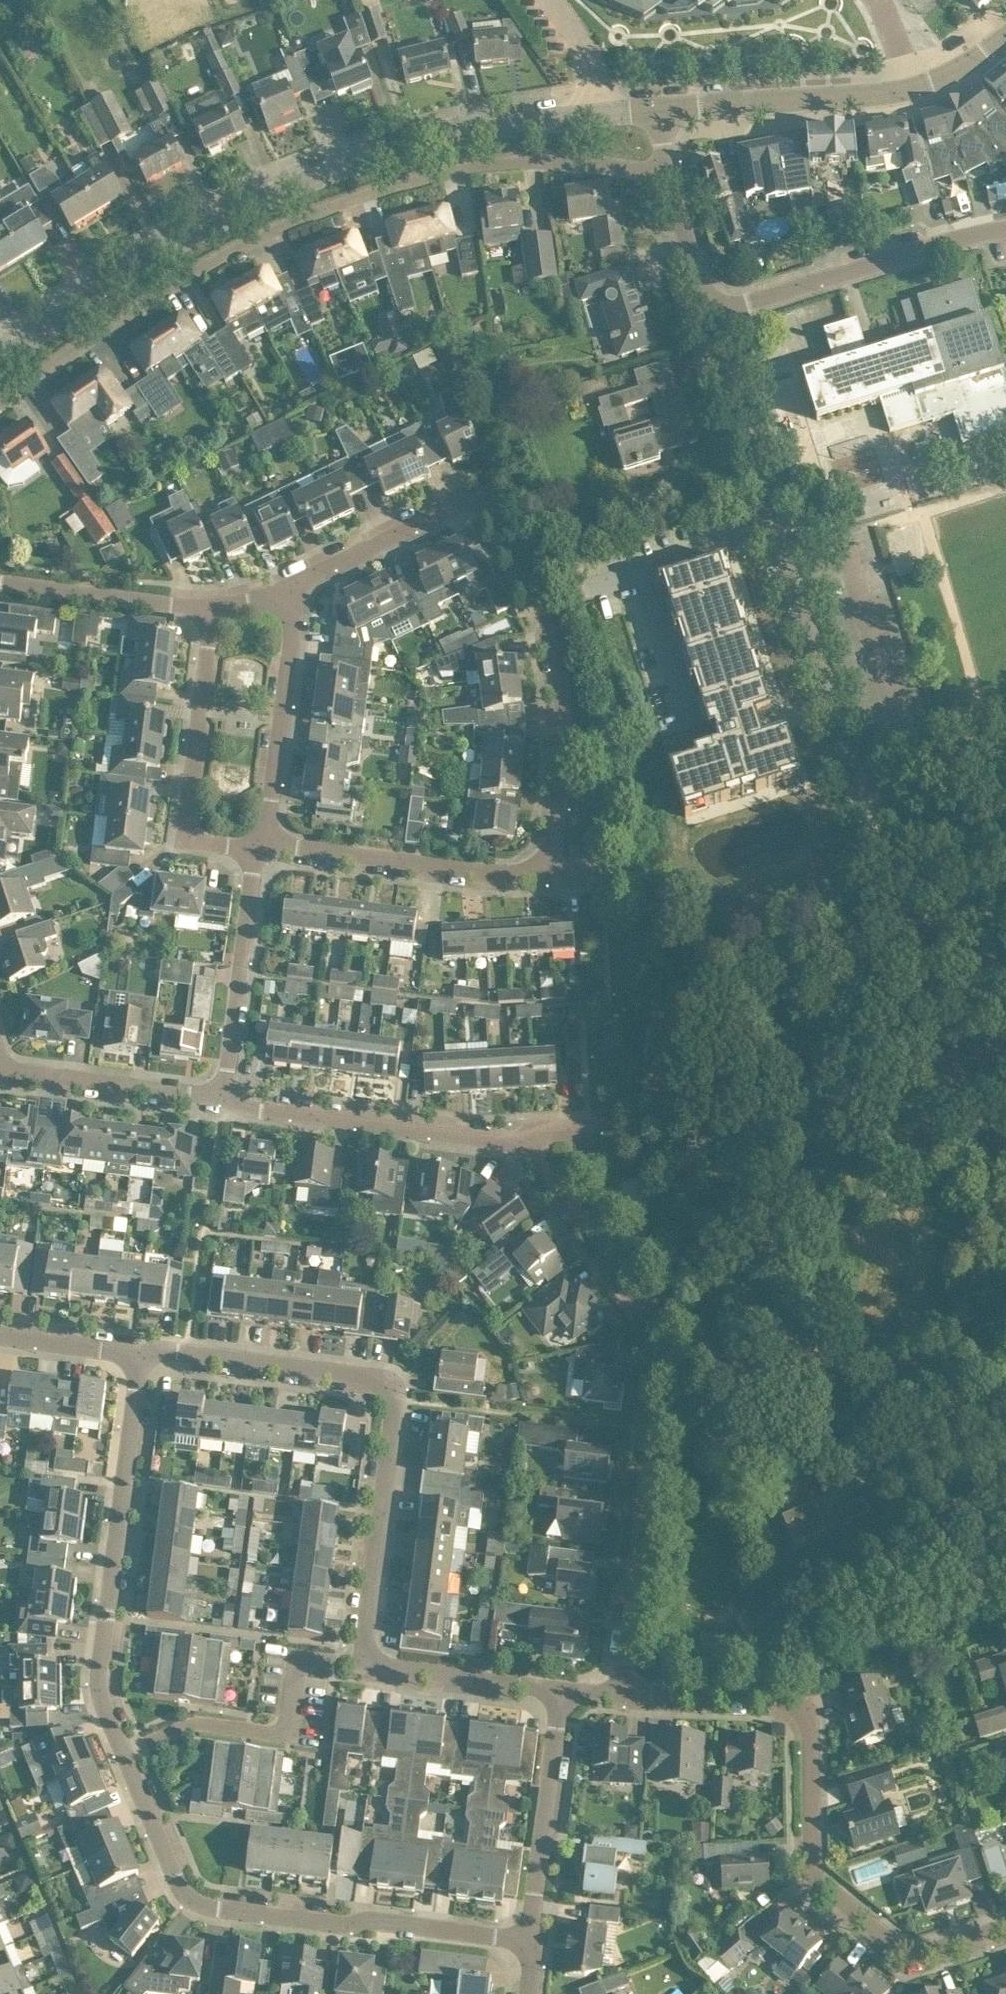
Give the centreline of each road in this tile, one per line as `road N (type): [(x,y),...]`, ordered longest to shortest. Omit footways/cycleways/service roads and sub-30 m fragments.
road 1 (residential): [(260,846),(530,873),(547,867),(556,838),(562,738),(548,621),(505,516),(487,502),(464,501),(296,588)]
road 2 (residential): [(0,358),(115,278),(315,176),(462,136),(662,110)]
road 3 (residential): [(632,1695),(666,1341),(652,1306),(515,1138)]
road 4 (residential): [(1005,1926),(943,1946),(916,1946),(832,1893),(816,1844),(818,1737),(805,1715),(632,1695)]
road 5 (residential): [(369,1671),(397,1400),(388,1386),(141,1351)]
road 6 (residential): [(541,1942),(225,1916),(200,1903),(183,1880),(133,1756)]
road 7 (unclassified): [(712,313),(861,798)]
road 8 (residential): [(133,1756),(114,1702),(111,1662),(141,1351)]
road 9 (residential): [(662,110),(915,87),(957,73),(1005,35)]
road 10 (residential): [(1005,229),(947,238),(712,313)]
road 11 (residential): [(209,605),(185,816),(195,839),(260,846)]
road 12 (residential): [(515,1138),(225,1100)]
road 13 (residential): [(133,1756),(205,1729),(291,1733),(308,1667),(369,1671)]
road 14 (residential): [(260,846),(296,588)]
road 15 (residential): [(225,1100),(260,846)]
road 16 (residential): [(566,1693),(541,1942)]
road 17 (residential): [(225,1100),(1,1070)]
road 18 (residential): [(209,605),(0,579)]
road 19 (unclassified): [(662,110),(667,173),(712,313)]
road 20 (residential): [(566,1693),(369,1671)]
road 21 (residential): [(141,1351),(0,1335)]
road 22 (residential): [(879,1452),(1005,1402)]

